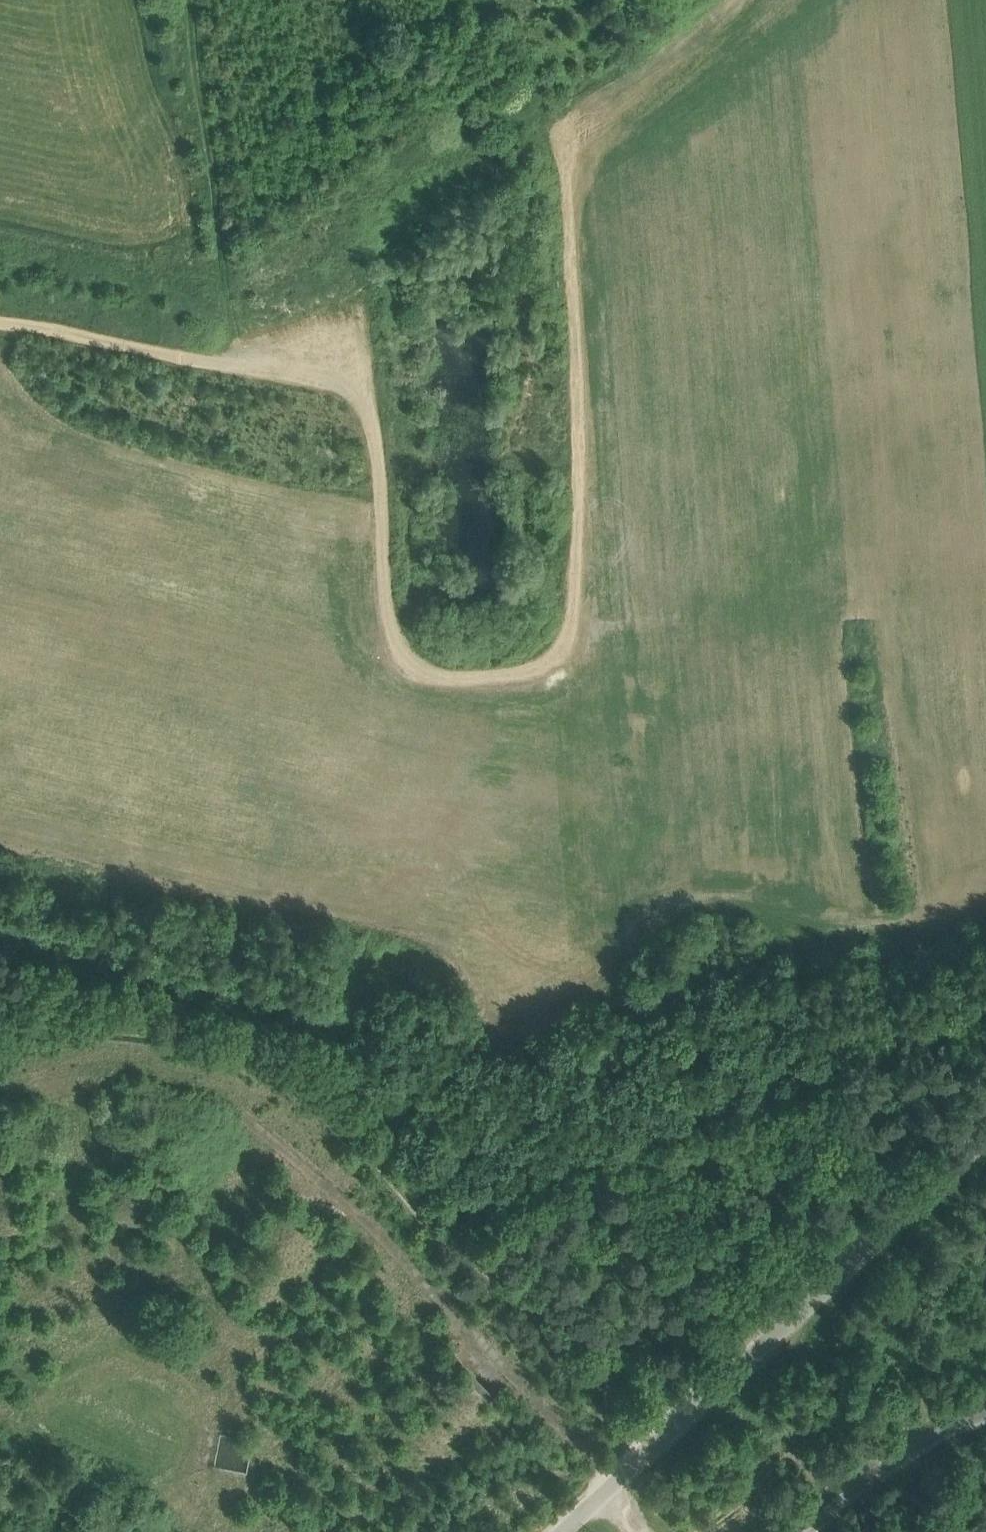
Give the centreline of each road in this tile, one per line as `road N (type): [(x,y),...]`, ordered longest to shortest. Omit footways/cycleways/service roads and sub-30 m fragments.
road 1 (unclassified): [(561,1531),(985,1132)]
road 2 (track): [(245,1118),(192,1082),(120,1066),(0,1088)]

